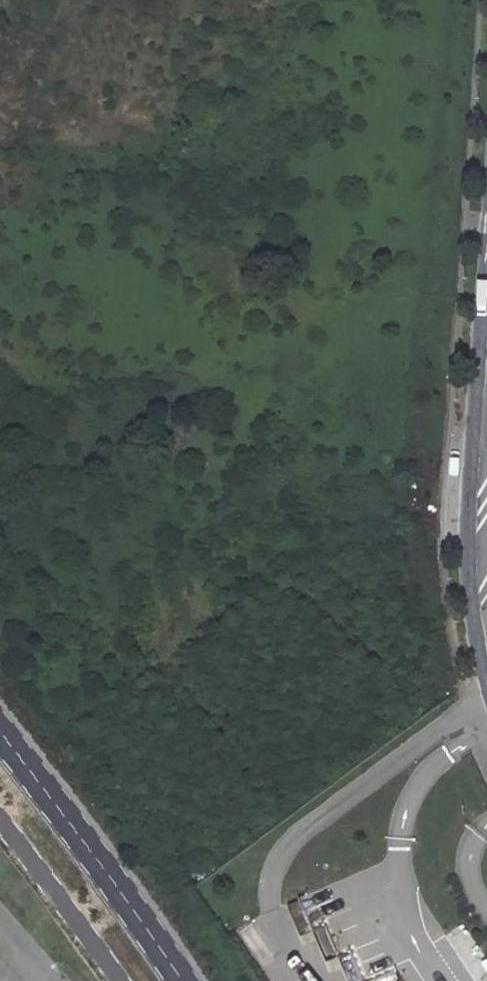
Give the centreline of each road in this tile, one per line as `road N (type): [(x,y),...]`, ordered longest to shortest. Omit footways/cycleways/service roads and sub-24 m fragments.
road 1 (unclassified): [(486,257),(469,503),(473,604),(486,671)]
road 2 (tertiary): [(192,980),(0,733)]

